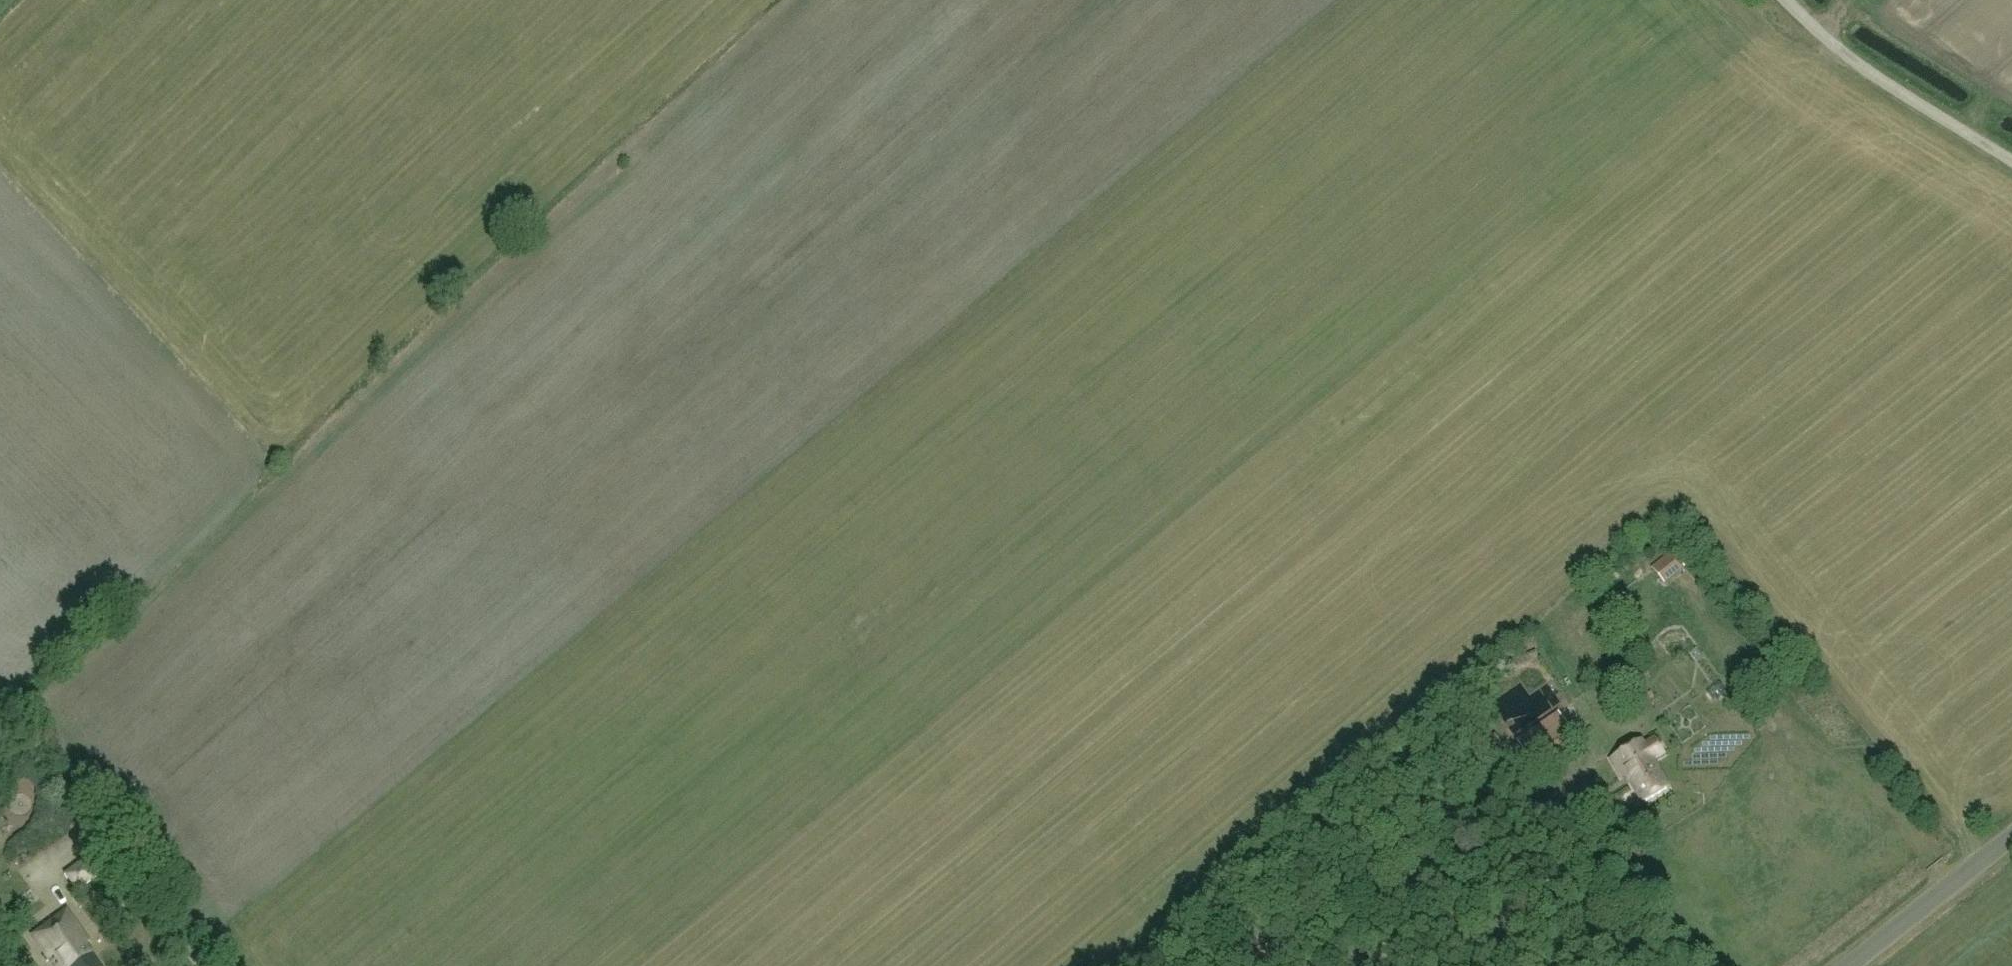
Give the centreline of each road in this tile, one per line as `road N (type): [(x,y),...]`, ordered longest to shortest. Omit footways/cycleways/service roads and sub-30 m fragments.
road 1 (unclassified): [(1853,965),(2011,840)]

